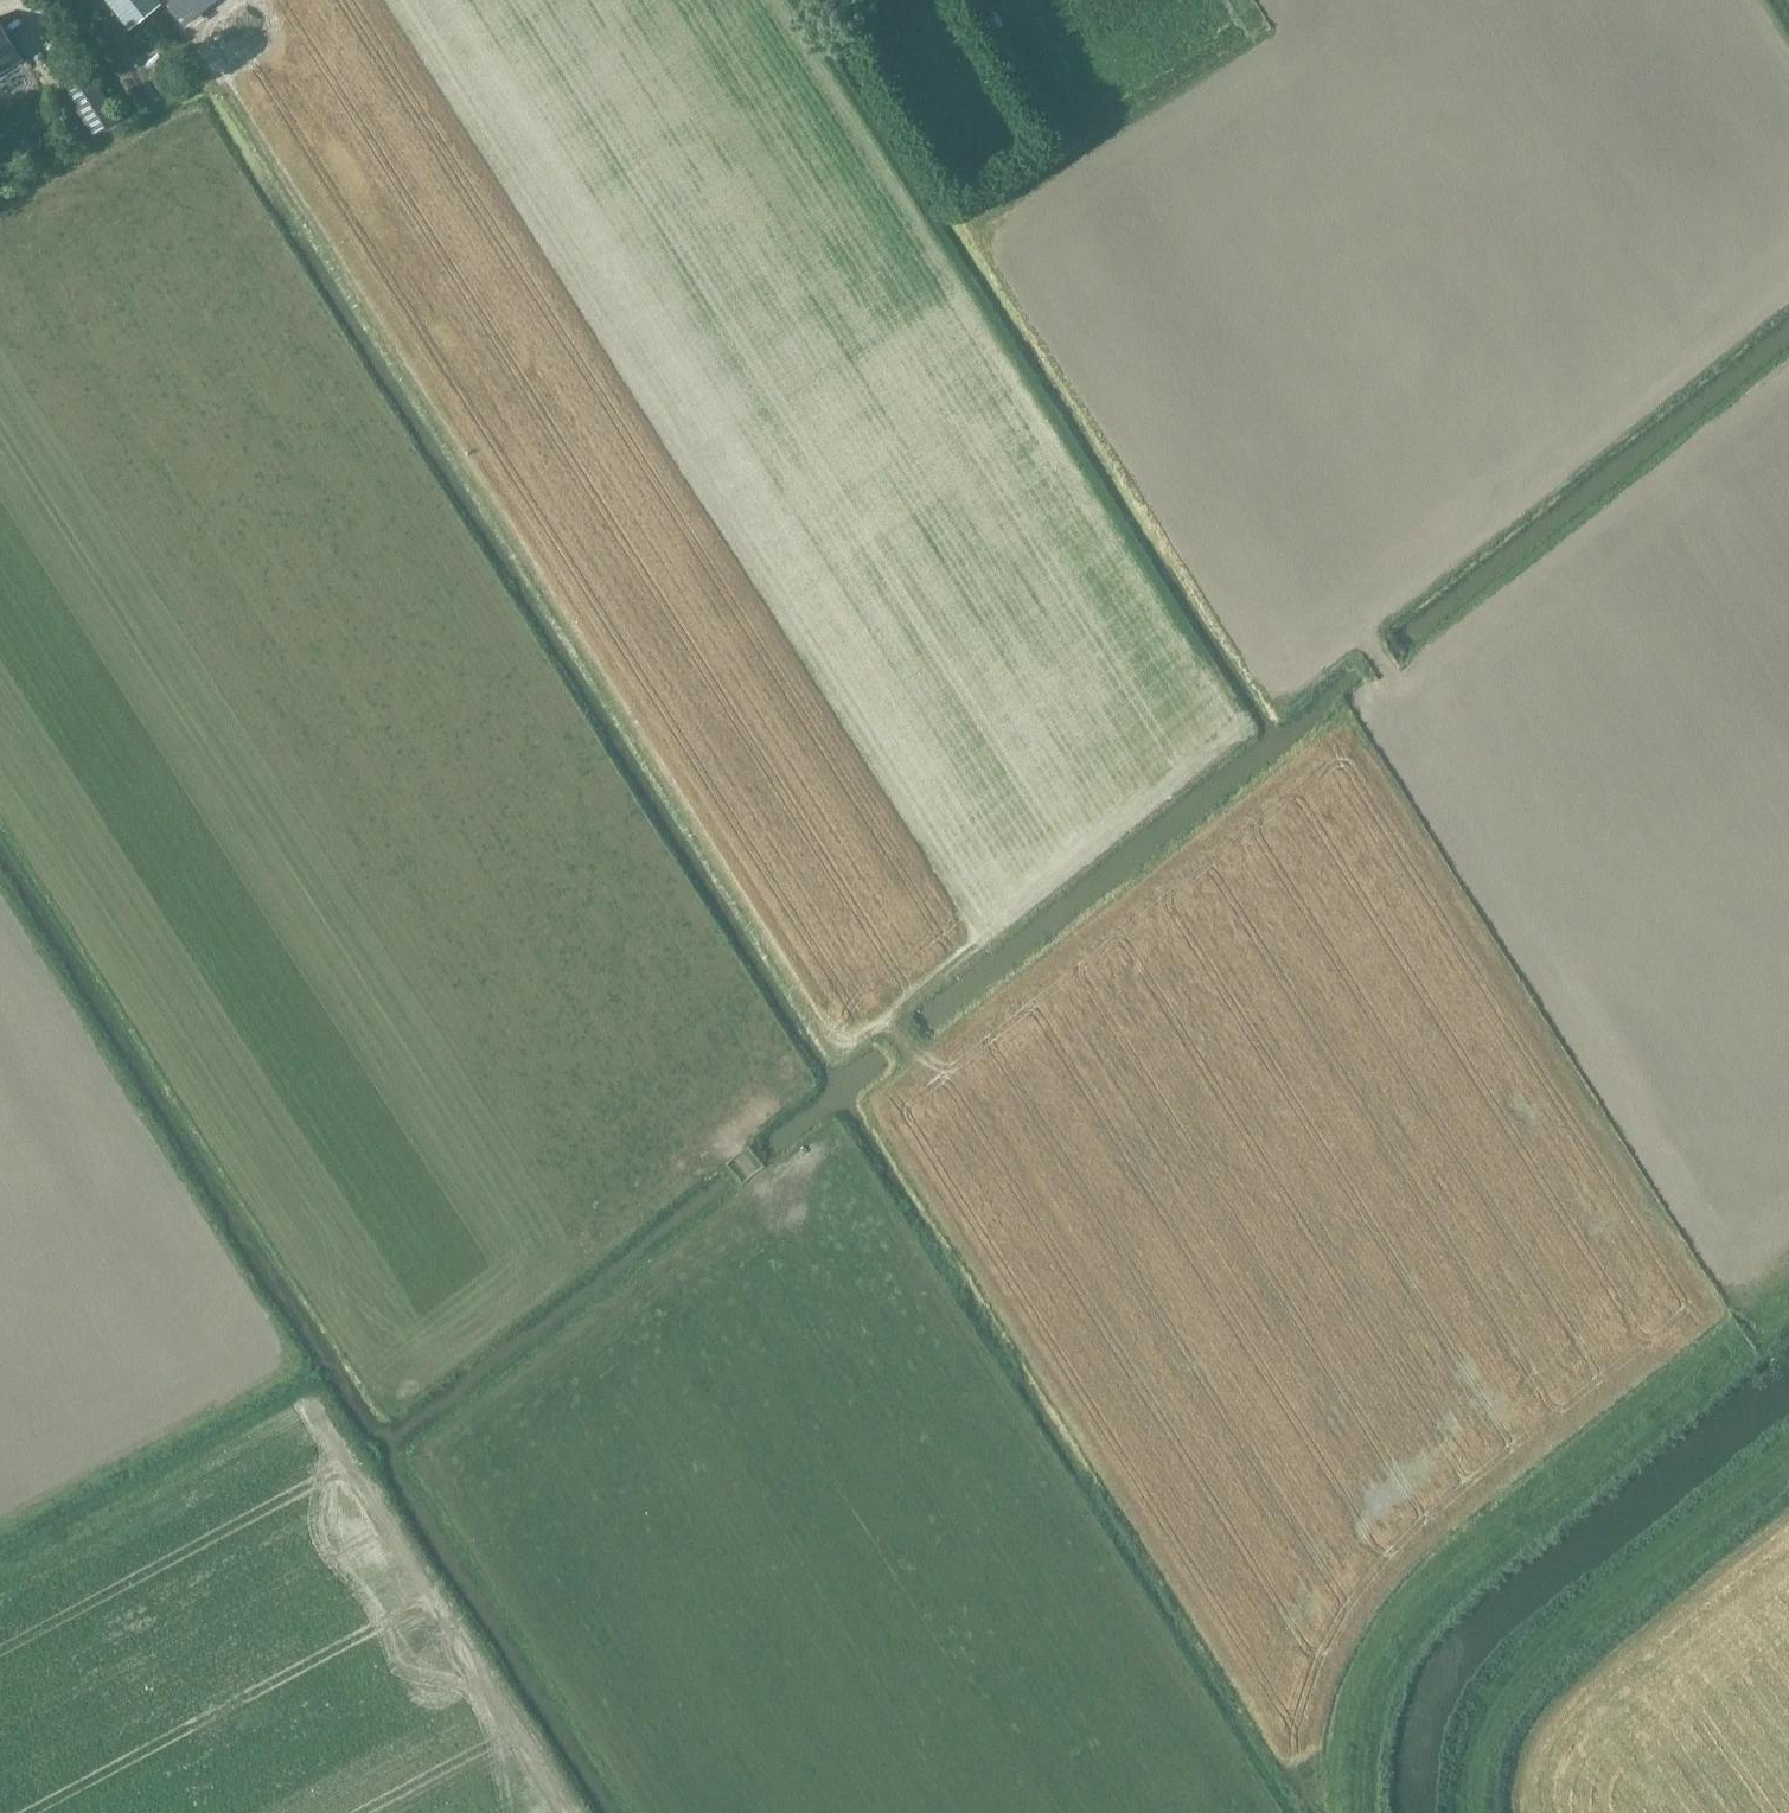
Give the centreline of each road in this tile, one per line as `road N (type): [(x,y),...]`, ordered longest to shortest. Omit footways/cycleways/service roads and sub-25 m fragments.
road 1 (track): [(1788,1454),(1551,1638),(1502,1687),(1469,1753),(1464,1812)]

